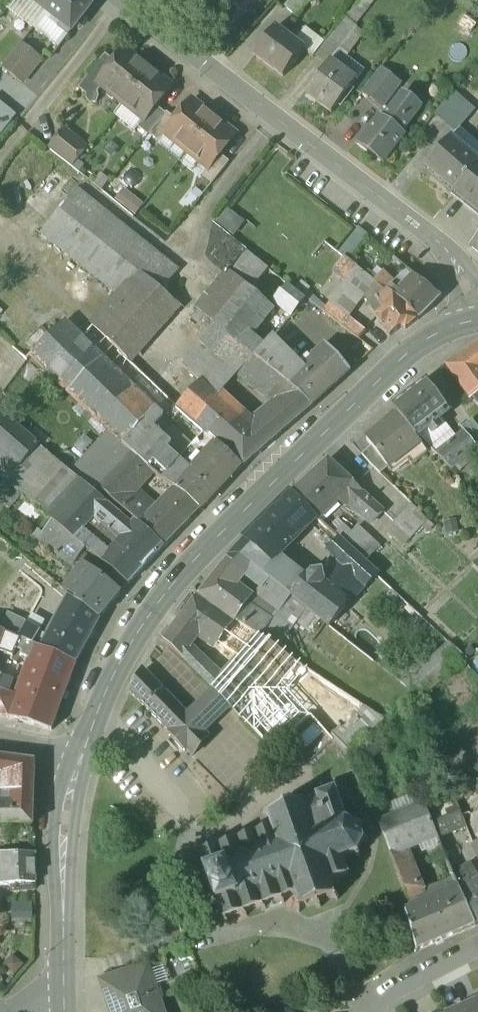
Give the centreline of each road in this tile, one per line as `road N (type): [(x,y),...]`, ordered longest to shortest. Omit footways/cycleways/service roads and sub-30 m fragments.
road 1 (tertiary): [(477,320),(435,335),(344,407),(151,605),(90,716),(77,760)]
road 2 (residential): [(121,0),(442,246),(477,315)]
road 3 (tertiary): [(77,760),(62,843),(61,999)]
road 4 (residential): [(477,942),(377,992),(363,1011)]

